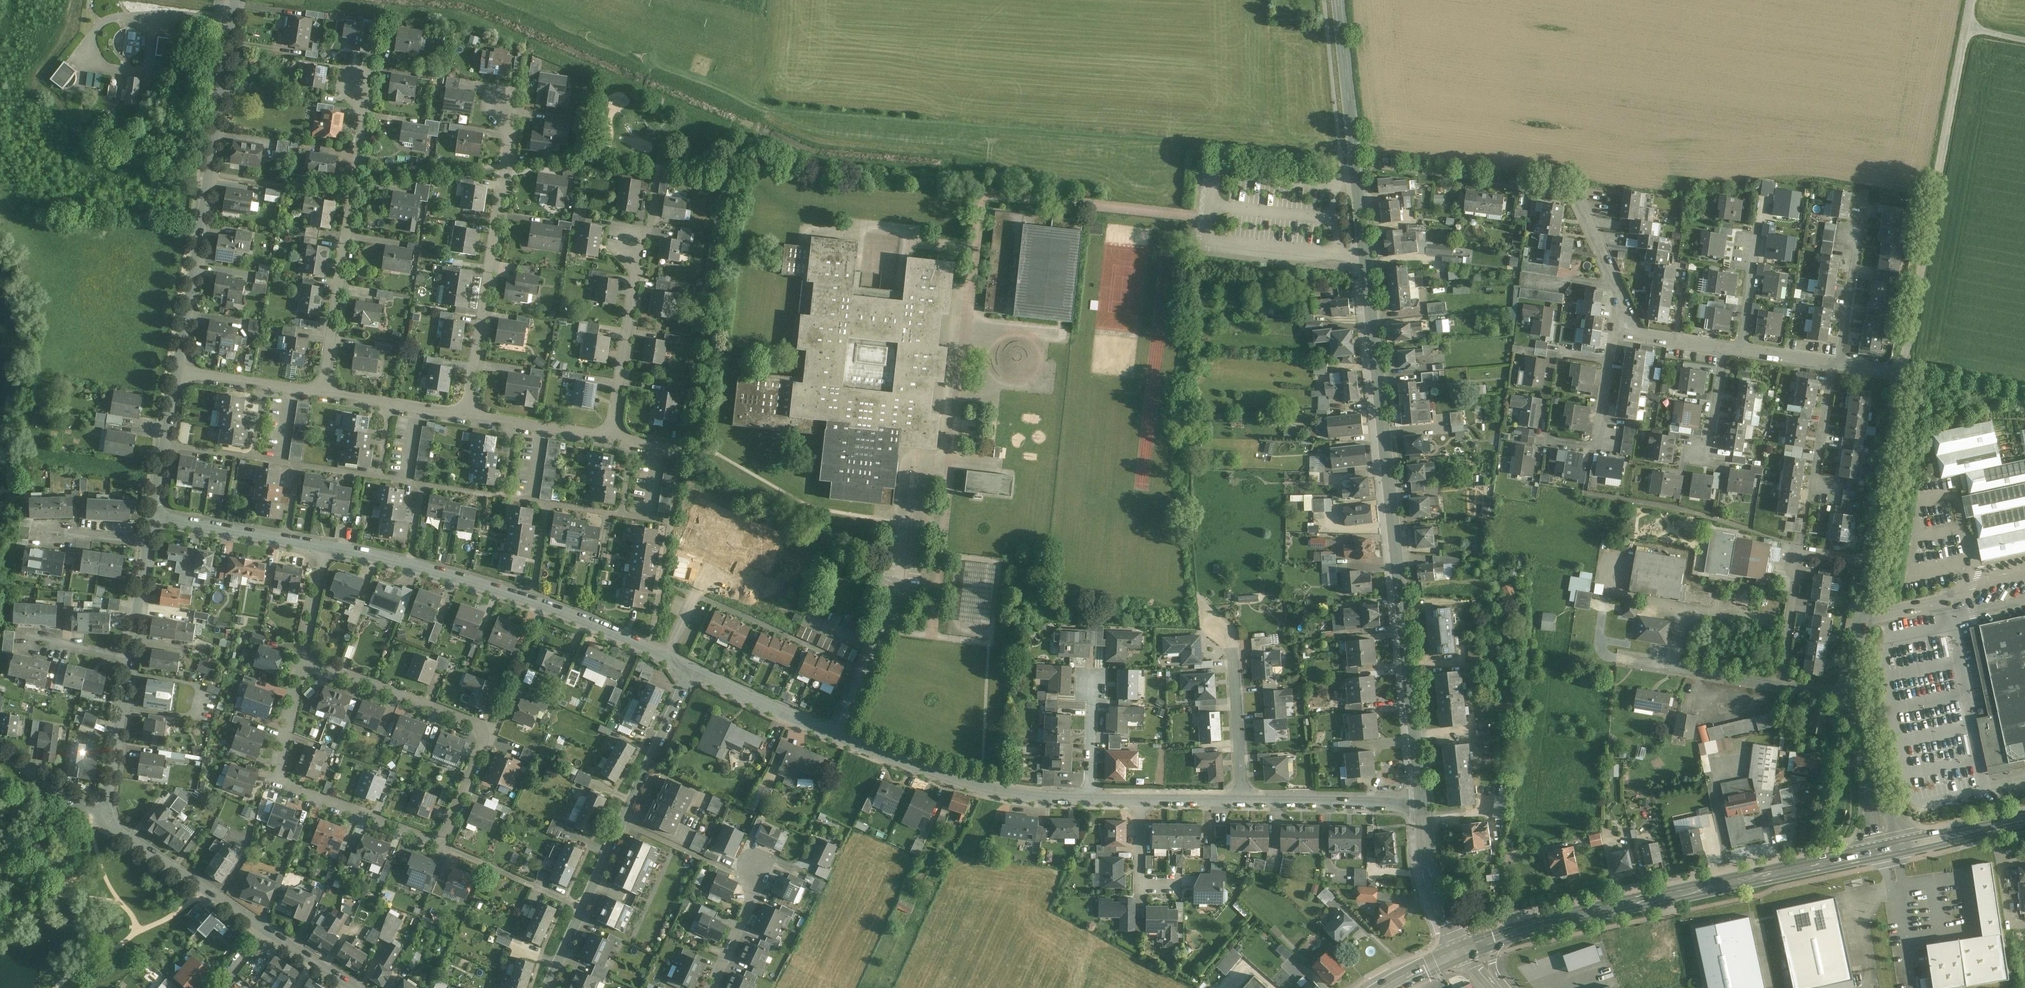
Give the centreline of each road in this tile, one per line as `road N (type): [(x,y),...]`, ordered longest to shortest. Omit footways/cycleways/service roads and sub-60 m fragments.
road 1 (secondary): [(1422,799),(1356,161)]
road 2 (residential): [(304,661),(473,723),(488,744),(447,846),(421,843),(293,791),(279,769),(282,751)]
road 3 (primary): [(1498,936),(1632,900),(1885,853)]
road 4 (residential): [(328,546),(535,597),(694,667)]
road 5 (residential): [(236,0),(177,378)]
road 6 (residential): [(694,667),(549,987)]
road 7 (unclassified): [(1969,30),(1903,372)]
road 8 (residential): [(360,78),(366,97),(324,396)]
road 9 (residential): [(504,105),(513,125),(465,416)]
road 10 (residential): [(835,732),(980,787),(1089,798)]
road 11 (residential): [(909,528),(902,577),(835,732)]
road 12 (residential): [(613,439),(637,281),(629,234)]
road 13 (residential): [(1866,555),(1801,544),(1784,683)]
road 14 (residential): [(106,822),(271,931)]
road 15 (unclassified): [(1903,372),(1866,555)]
road 16 (residential): [(1245,798),(1422,799)]
road 17 (residential): [(156,515),(328,546)]
road 18 (residential): [(1511,184),(1575,194),(1617,287)]
road 19 (residential): [(1622,657),(1784,683)]
road 20 (unclassified): [(1852,693),(1885,853)]
road 21 (residential): [(133,662),(106,822)]
road 22 (secondary): [(1469,947),(1435,884),(1422,799)]
road 23 (residential): [(694,667),(835,732)]
road 24 (residential): [(1233,646),(1245,798)]
road 25 (primary): [(1885,853),(2024,822)]
road 26 (unclassified): [(1866,555),(1852,693)]
road 27 (residential): [(177,378),(156,515)]
road 28 (residential): [(1829,489),(1819,476),(1841,363)]
road 29 (residential): [(1554,441),(1597,444),(1612,359)]
road 30 (residential): [(1859,236),(1841,363)]
road 31 (residential): [(1178,885),(1141,885),(1141,798)]
road 32 (residential): [(0,758),(106,822)]
road 33 (residential): [(758,875),(710,987)]

